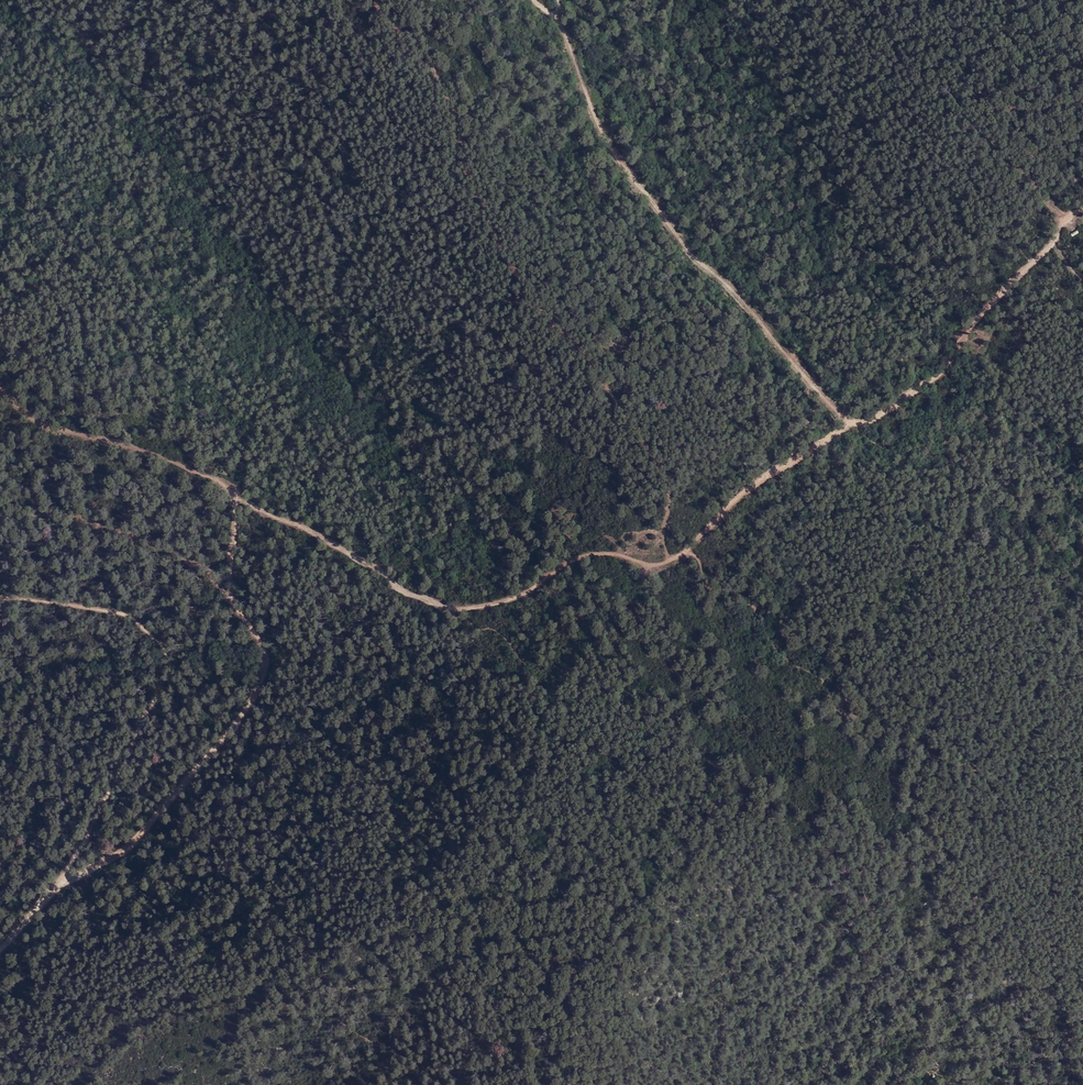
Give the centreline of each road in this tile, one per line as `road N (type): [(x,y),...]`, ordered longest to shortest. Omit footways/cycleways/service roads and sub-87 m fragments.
road 1 (track): [(0,393),(30,417),(214,478),(235,497),(373,566),(398,588),(456,609),(503,601),(597,552),(648,566),(685,554),(758,479),(849,425),(675,234),(606,140),(555,0)]
road 2 (track): [(235,497),(234,603),(260,642),(266,675),(157,815),(121,852),(60,884),(0,950)]
road 3 (track): [(60,884),(155,697),(167,657),(126,614),(0,597)]
road 4 (track): [(1082,208),(959,338),(938,377),(868,423),(849,425)]

